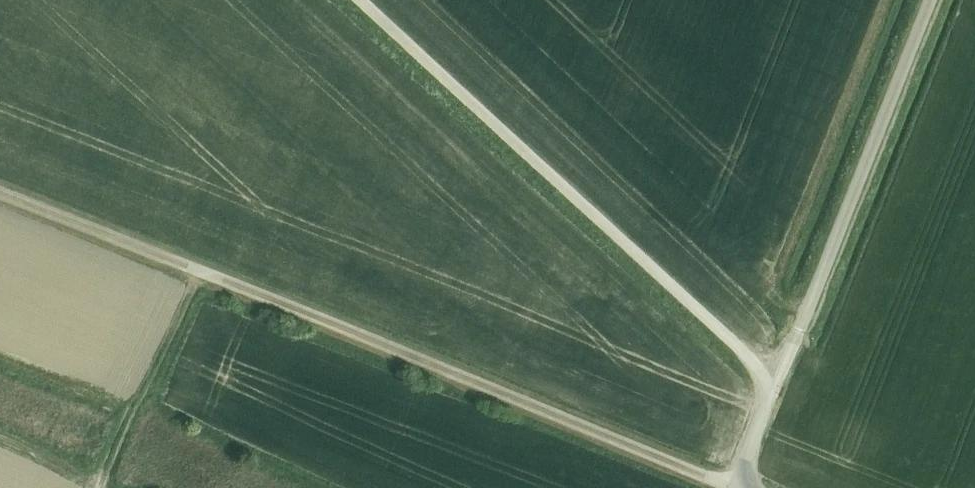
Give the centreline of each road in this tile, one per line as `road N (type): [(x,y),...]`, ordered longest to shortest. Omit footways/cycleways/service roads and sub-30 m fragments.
road 1 (unclassified): [(769,403),(767,382),(745,353),(362,0)]
road 2 (unclassified): [(769,403),(932,0)]
road 3 (track): [(208,273),(105,480)]

